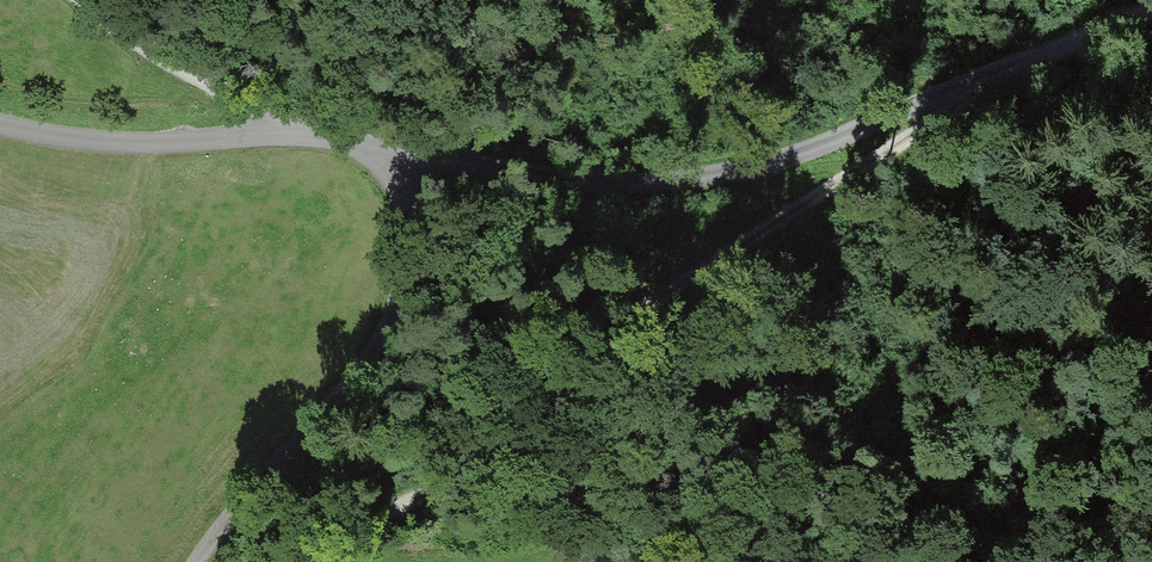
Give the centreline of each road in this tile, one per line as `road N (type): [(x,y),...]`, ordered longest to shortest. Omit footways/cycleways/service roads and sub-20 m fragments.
road 1 (unclassified): [(0,126),(111,143),(358,142),(583,183),(653,182),(777,161),(1151,14)]
road 2 (track): [(269,561),(300,542),(417,501),(494,456),(571,367),(646,299),(851,177),(983,81)]
road 3 (track): [(358,142),(241,102),(152,58),(78,0)]

